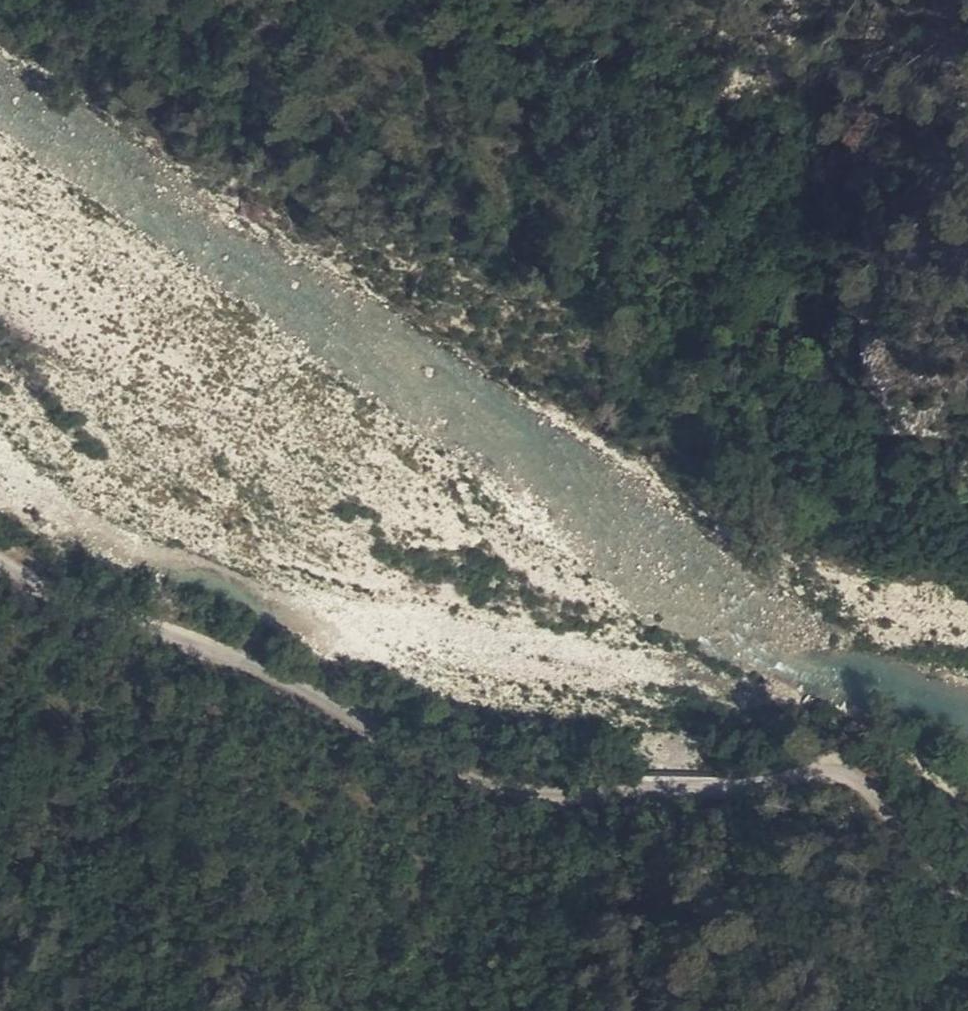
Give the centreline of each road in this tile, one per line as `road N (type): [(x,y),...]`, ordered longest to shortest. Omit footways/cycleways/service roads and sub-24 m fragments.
road 1 (unclassified): [(0,555),(512,788),(565,795),(724,790),(842,770),(967,905)]

